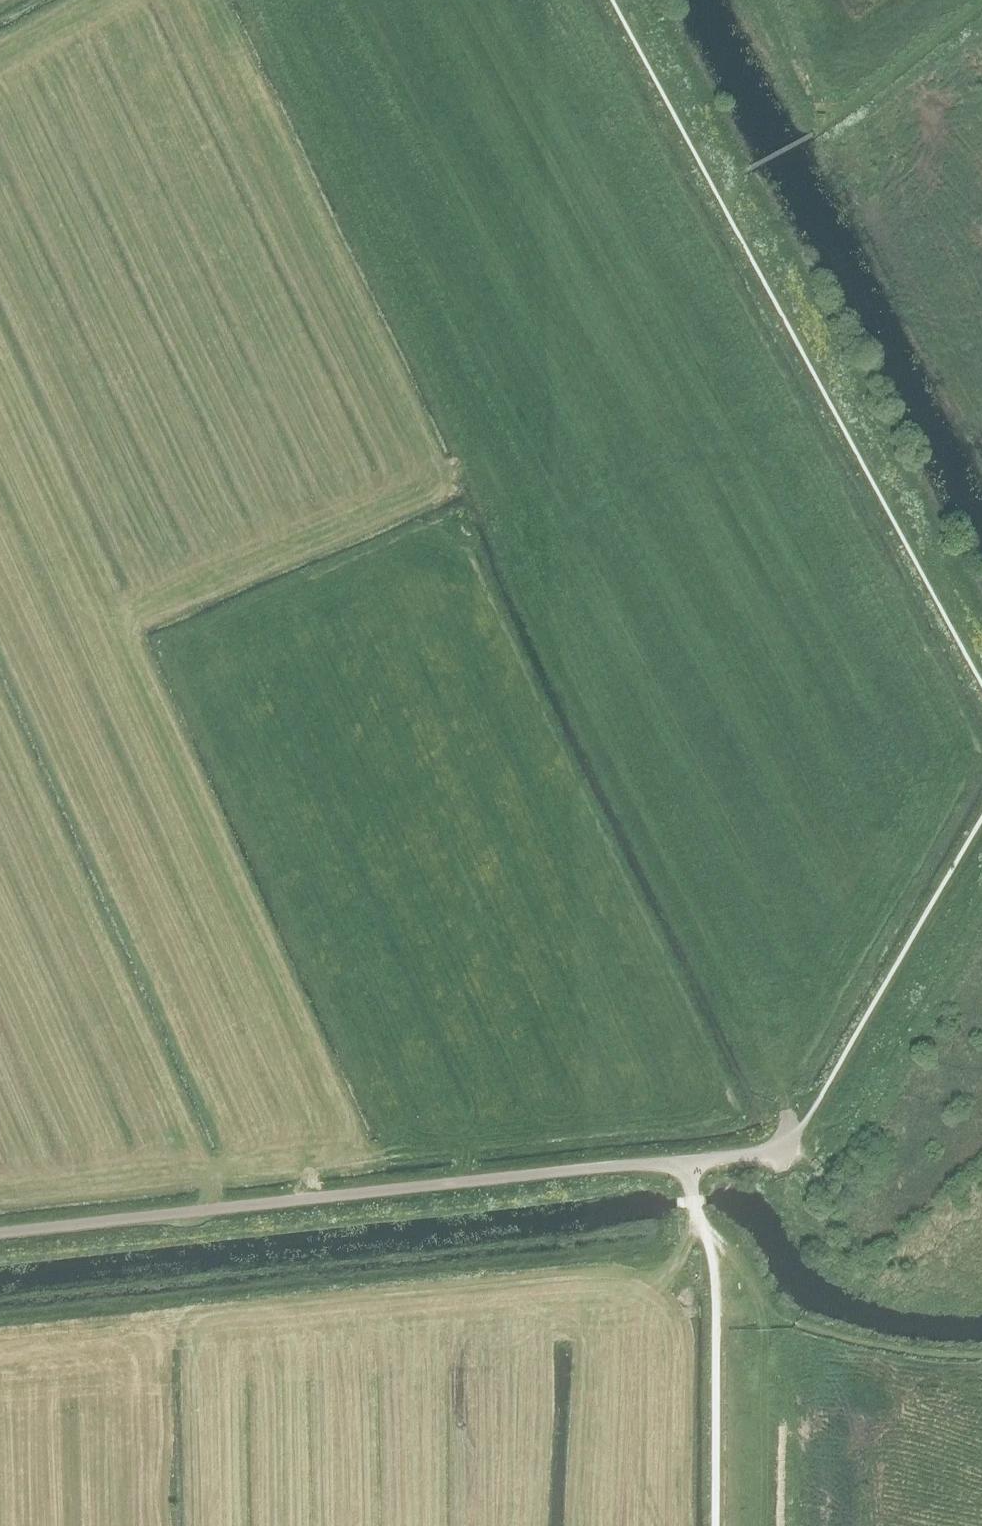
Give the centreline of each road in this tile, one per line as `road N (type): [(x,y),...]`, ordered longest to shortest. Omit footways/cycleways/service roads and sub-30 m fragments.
road 1 (unclassified): [(0,1233),(790,1148)]

